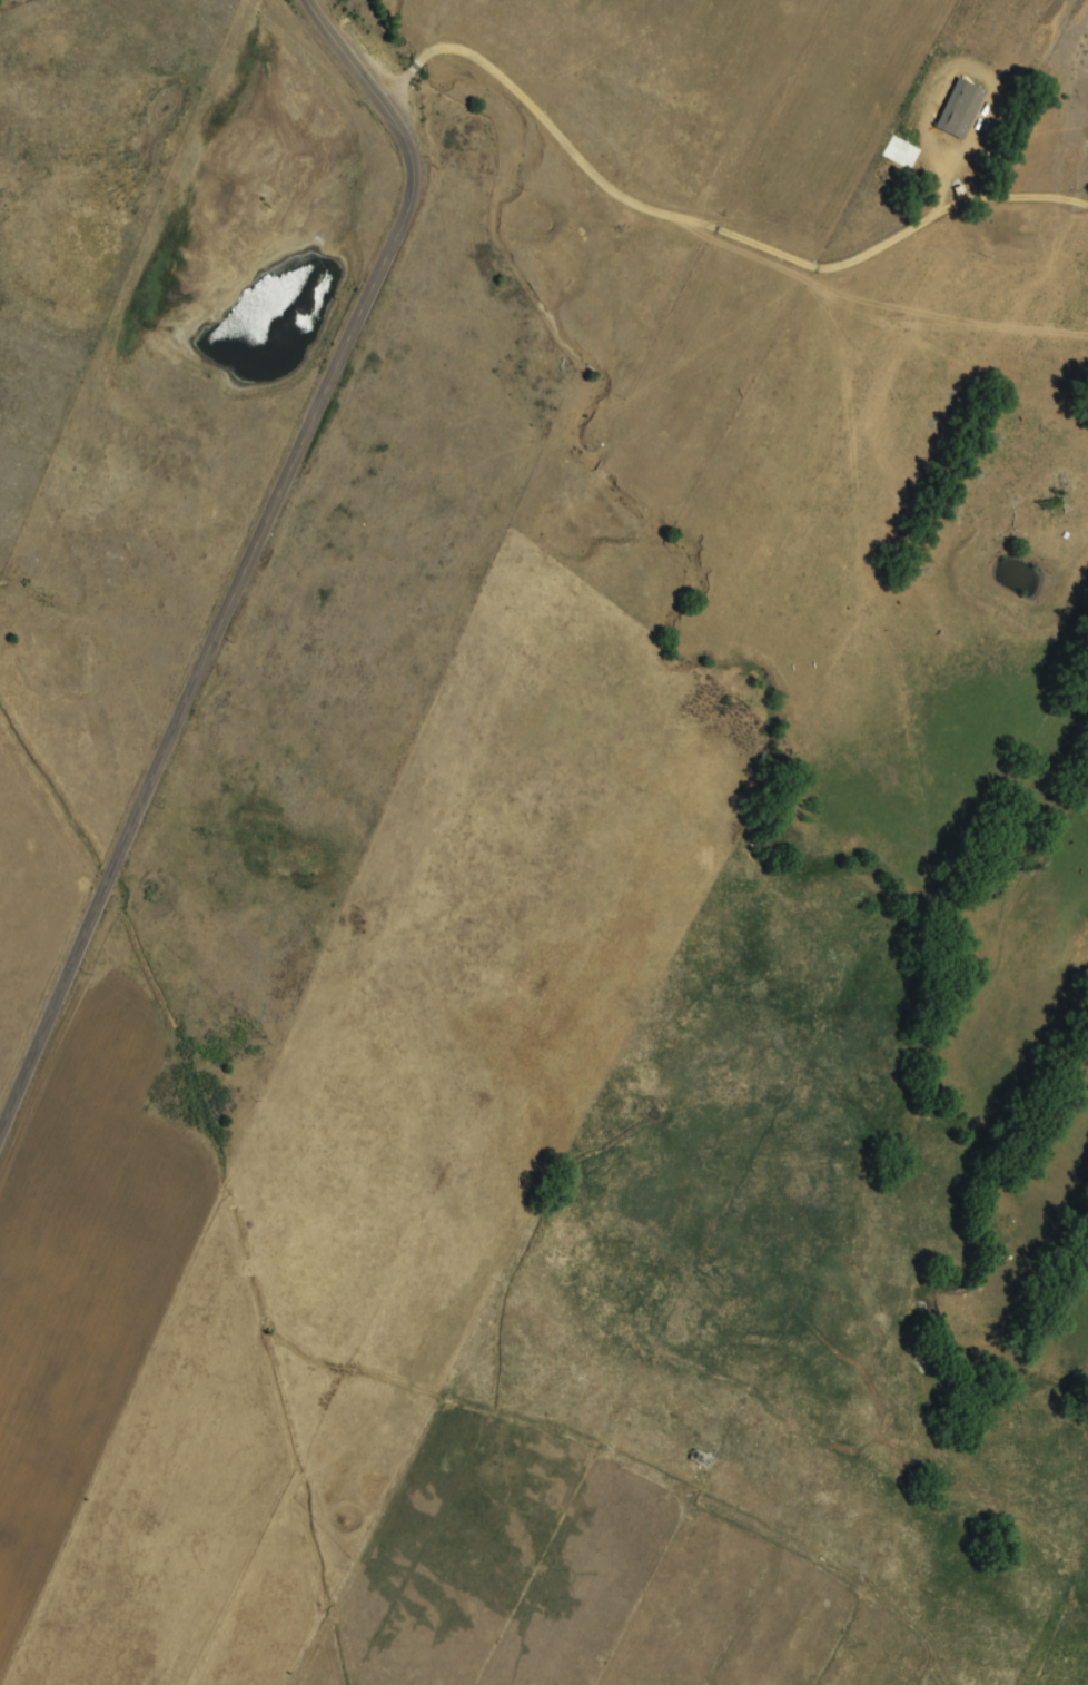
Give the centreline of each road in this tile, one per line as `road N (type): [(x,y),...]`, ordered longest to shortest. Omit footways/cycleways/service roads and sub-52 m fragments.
road 1 (secondary): [(0,1129),(407,205),(406,144),(305,0)]

